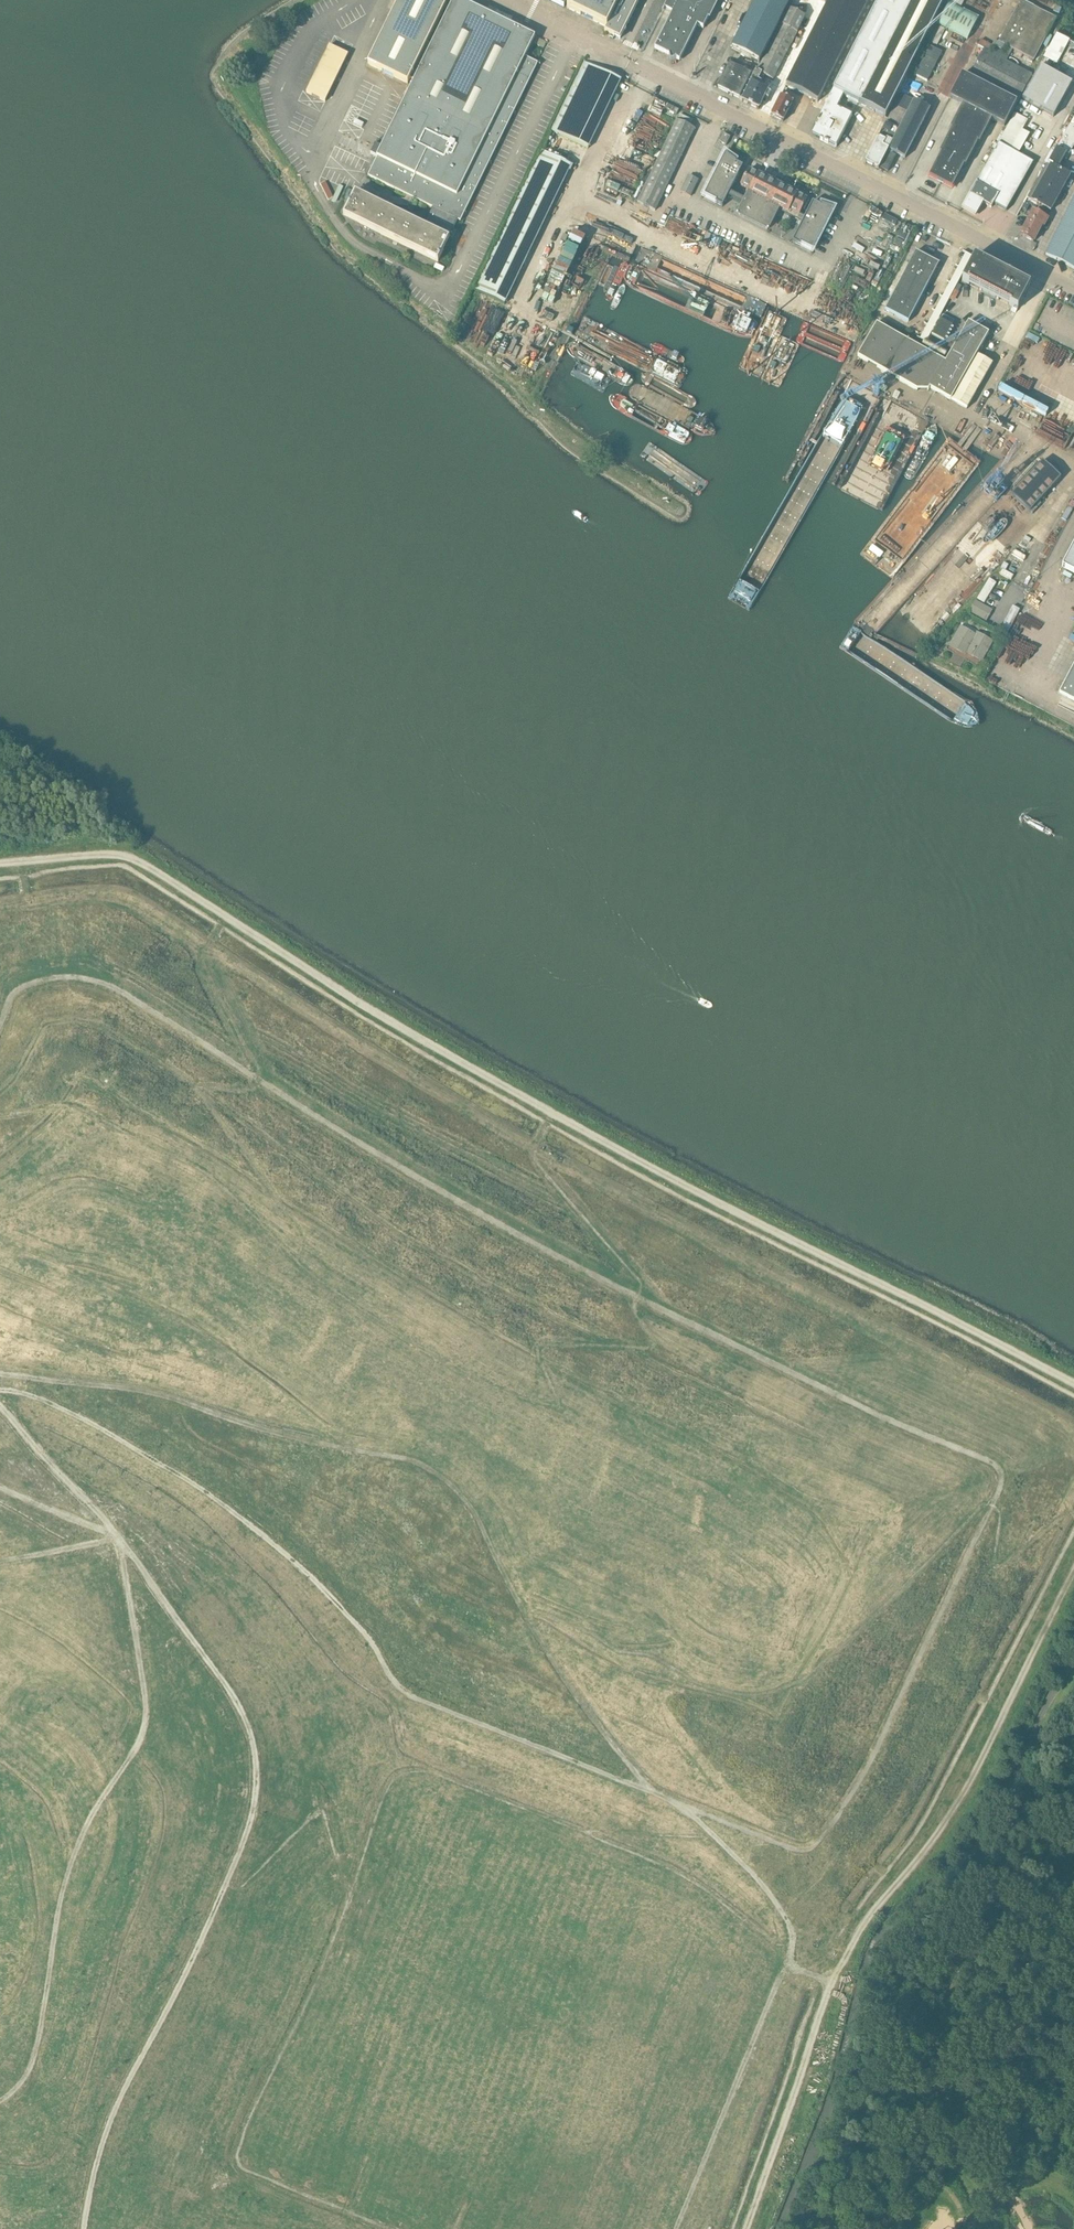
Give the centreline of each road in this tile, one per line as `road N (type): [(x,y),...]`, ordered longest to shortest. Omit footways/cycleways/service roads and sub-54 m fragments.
road 1 (track): [(0,1028),(13,995),(55,979),(123,994),(498,1225),(997,1469),(1002,1482),(861,1778),(815,1845),(792,1849),(401,1688),(371,1638),(307,1570),(209,1493),(56,1405),(0,1392)]
road 2 (track): [(0,1376),(138,1388),(276,1432),(404,1459),(433,1468),(474,1509),(521,1611),(601,1729),(655,1794),(708,1830),(757,1878),(790,1924),(791,1967),(777,1981),(676,2228)]
road 3 (track): [(833,1979),(791,1967),(702,1886),(432,1771),(409,1773),(392,1783),(239,2149),(243,2170),(376,2228)]
road 4 (track): [(86,2228),(98,2158),(243,1843),(260,1779),(247,1716),(120,1540),(0,1408)]
road 5 (unclassified): [(1073,288),(641,65)]
road 6 (track): [(0,1489),(120,1540)]
road 7 (track): [(120,1540),(0,1561)]

